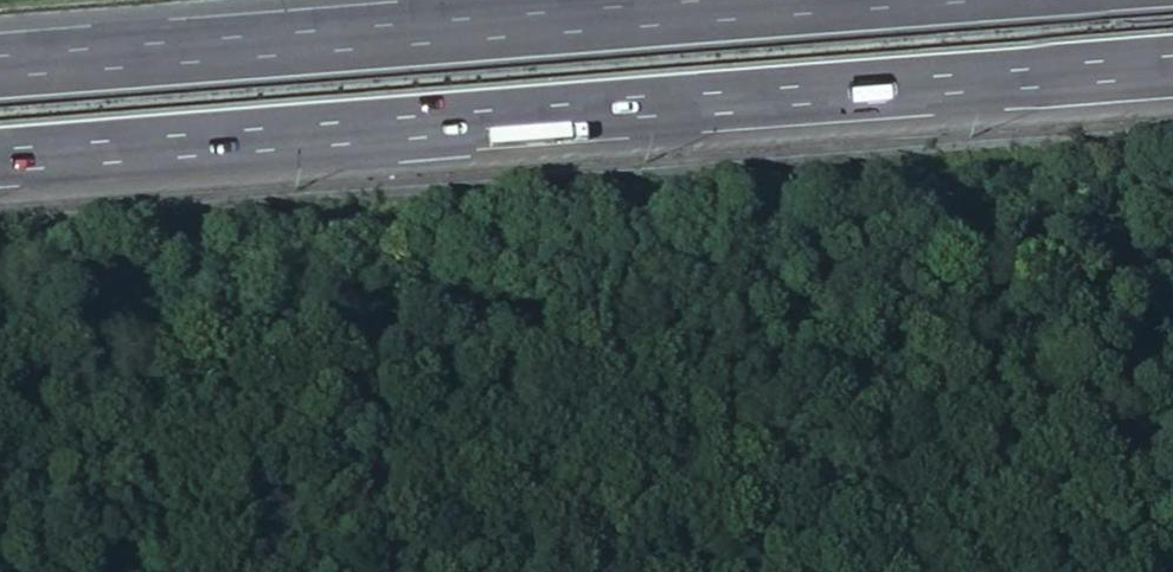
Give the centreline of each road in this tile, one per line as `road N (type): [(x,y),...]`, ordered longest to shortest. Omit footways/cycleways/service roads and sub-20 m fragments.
road 1 (track): [(1172,304),(959,273),(763,293),(560,334),(334,328),(0,345)]
road 2 (motorway): [(0,158),(1172,73)]
road 3 (motorway): [(909,0),(0,65)]

